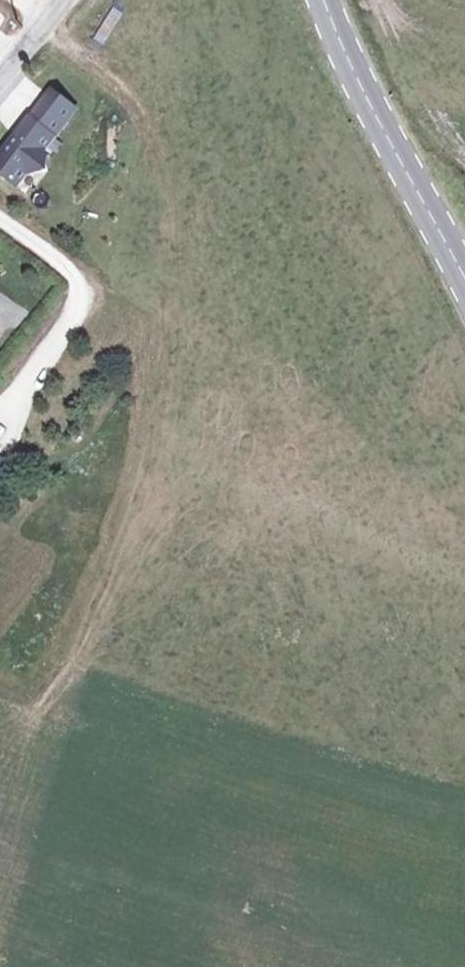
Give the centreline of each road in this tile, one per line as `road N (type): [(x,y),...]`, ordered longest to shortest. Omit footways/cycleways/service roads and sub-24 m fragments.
road 1 (secondary): [(464,278),(326,0)]

